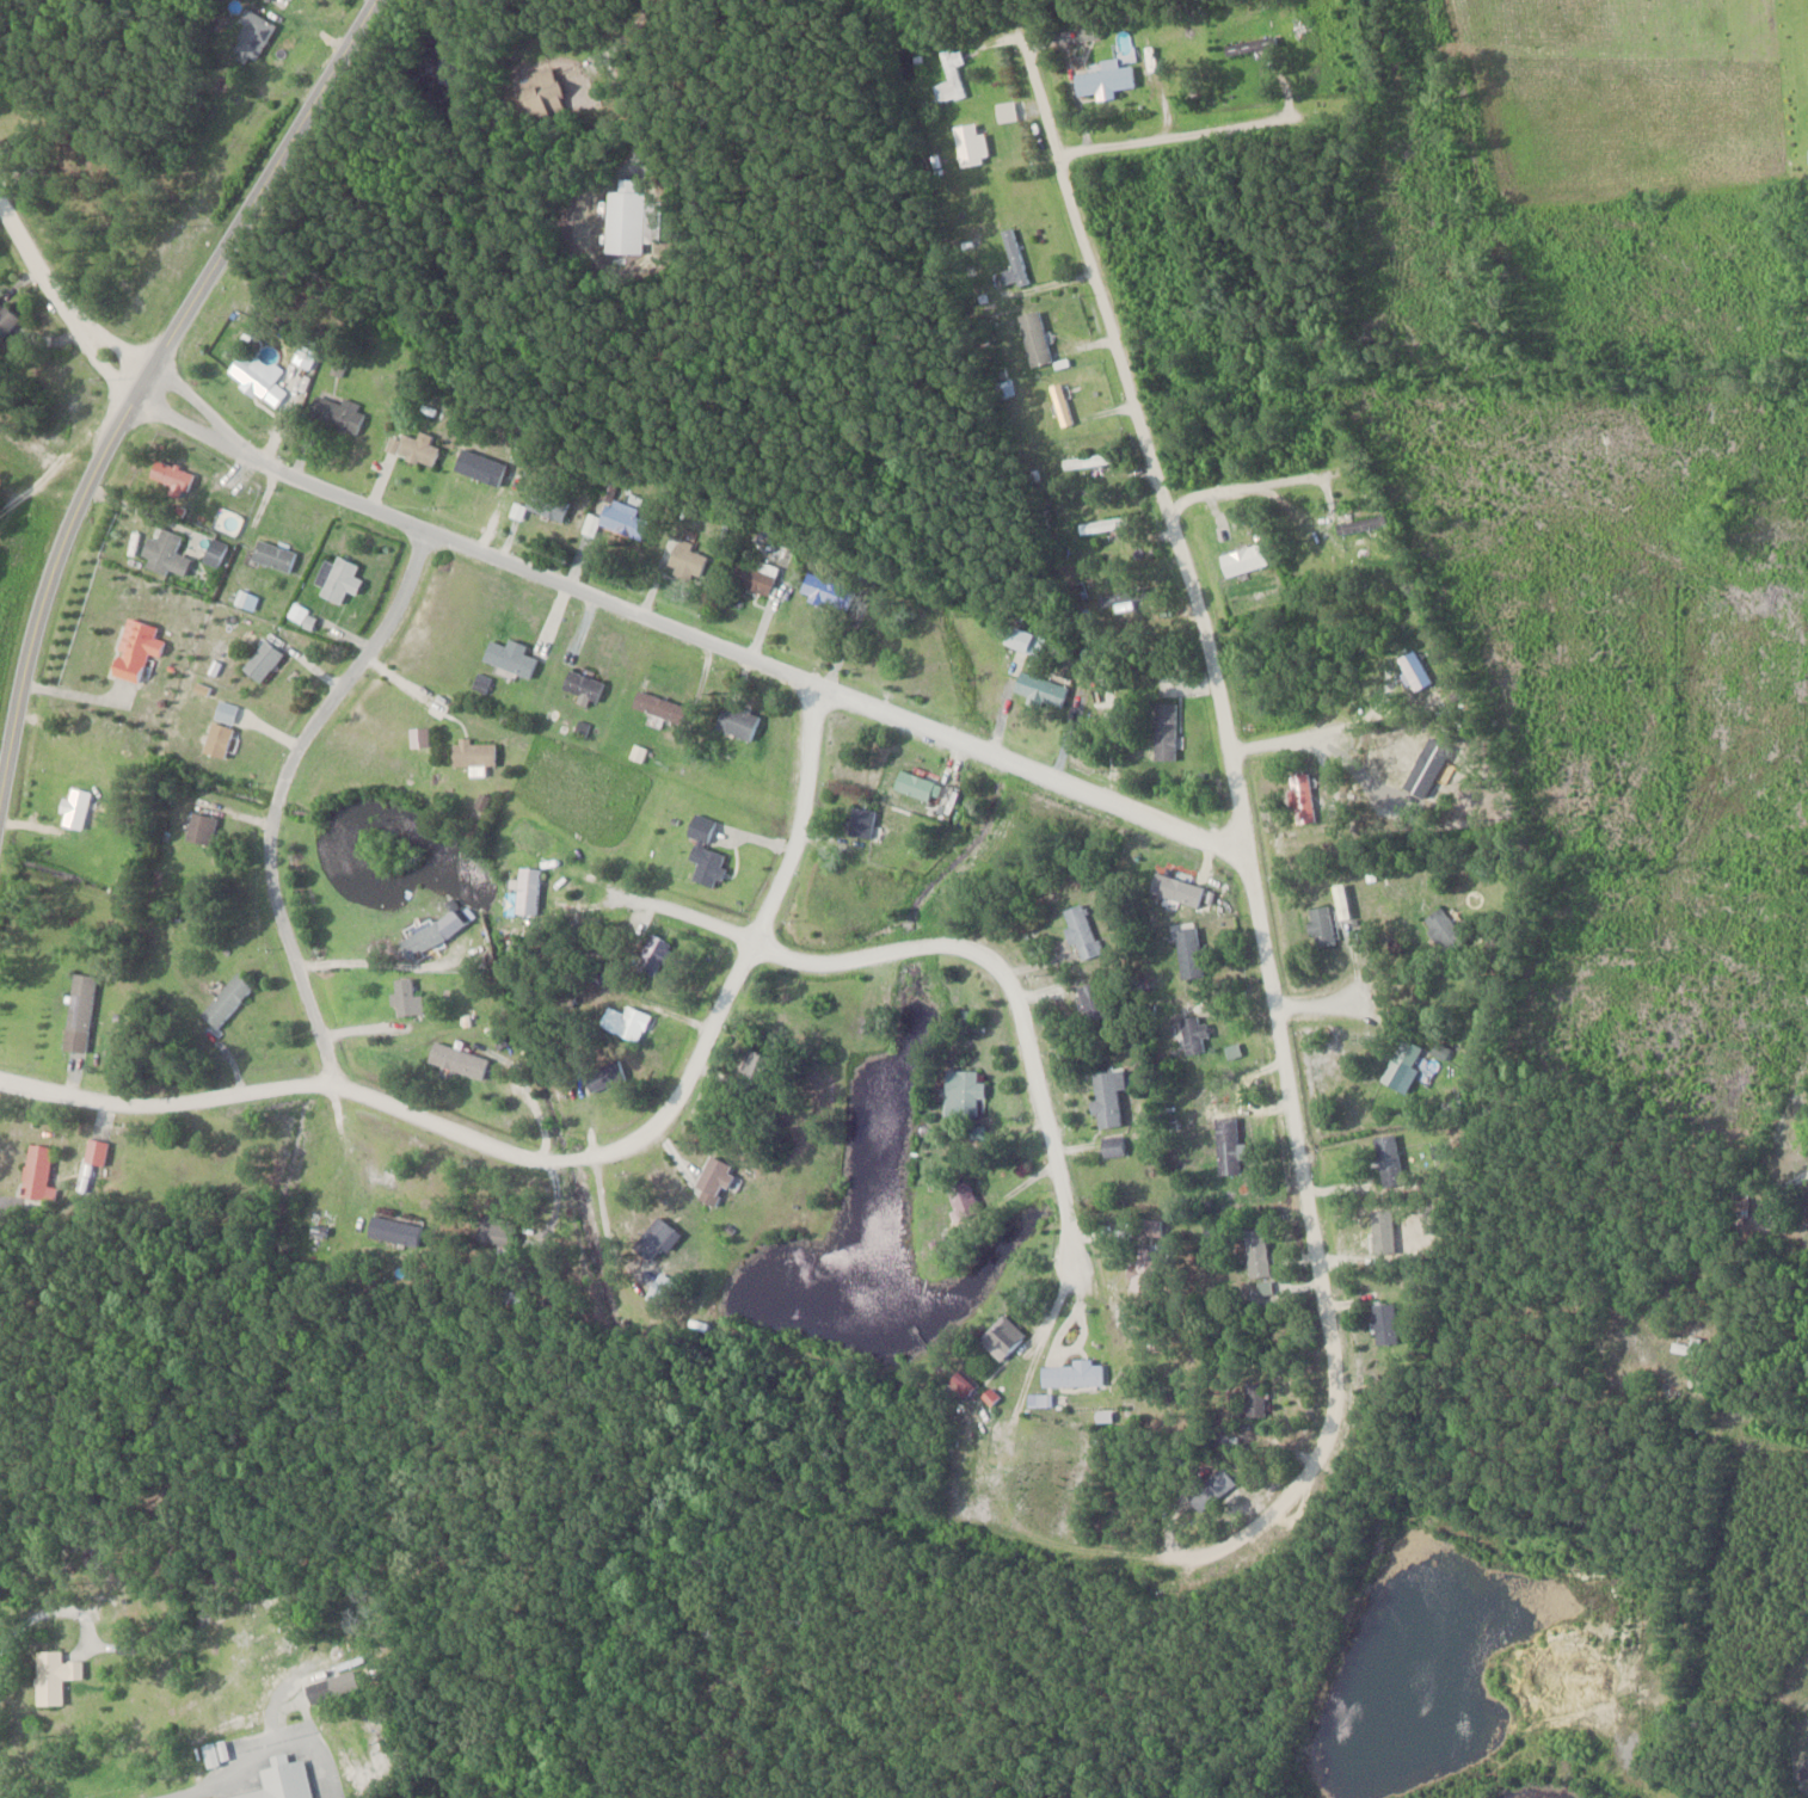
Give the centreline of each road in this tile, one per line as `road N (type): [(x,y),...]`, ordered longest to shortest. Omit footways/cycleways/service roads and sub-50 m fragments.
road 1 (residential): [(1157,1560),(1228,1547),(1268,1521),(1294,1489),(1322,1436),(1333,1387),(1328,1305),(1204,618),(1021,27)]
road 2 (residential): [(139,390),(199,418),(276,473),(1247,857)]
road 3 (residential): [(810,682),(802,808),(785,878),(677,1090),(615,1152),(579,1163),(515,1158),(408,1113),(339,1095),(269,1092),(134,1107),(0,1082)]
road 4 (tertiary): [(0,798),(36,623),(84,493),(377,0)]
road 5 (residential): [(428,532),(388,623),(300,743),(272,830),(270,869),(282,929),(339,1095)]
road 6 (residential): [(751,944),(820,962),(953,942),(986,949),(1007,968),(1084,1280)]
road 7 (residential): [(1807,1427),(1412,1325)]
road 8 (residential): [(1360,106),(1059,150)]
road 9 (residential): [(139,390),(69,319),(0,208)]
road 10 (track): [(485,236),(616,291),(658,333)]
road 11 (residential): [(1365,464),(1169,503)]
road 12 (residential): [(751,944),(616,905),(596,891)]
road 13 (residential): [(0,515),(105,450)]

